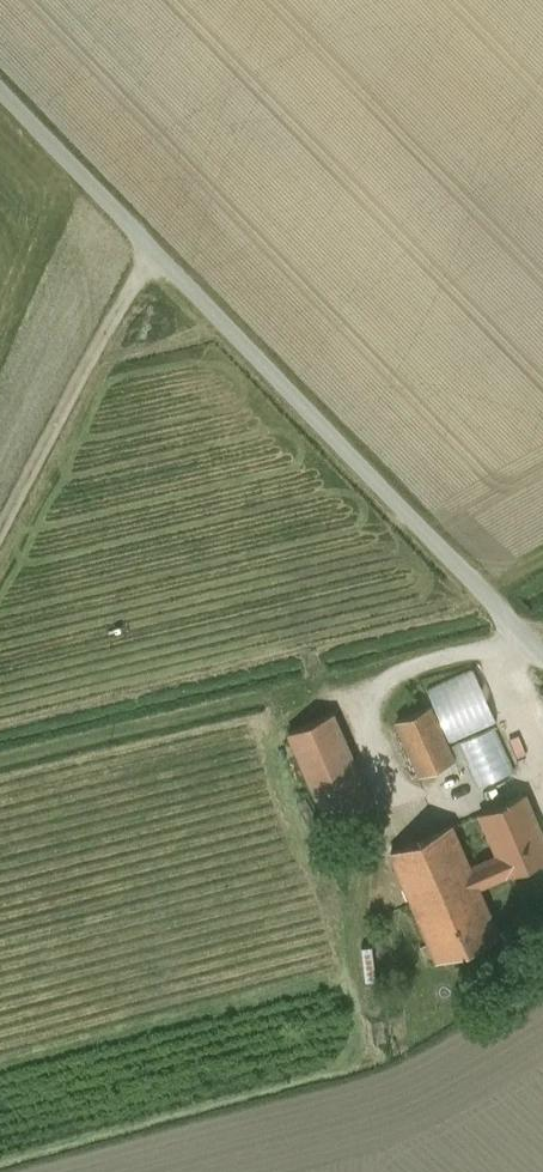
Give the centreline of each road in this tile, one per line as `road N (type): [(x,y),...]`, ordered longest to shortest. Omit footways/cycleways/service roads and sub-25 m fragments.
road 1 (unclassified): [(0,99),(542,661)]
road 2 (track): [(0,532),(150,257)]
road 3 (track): [(0,764),(299,690)]

